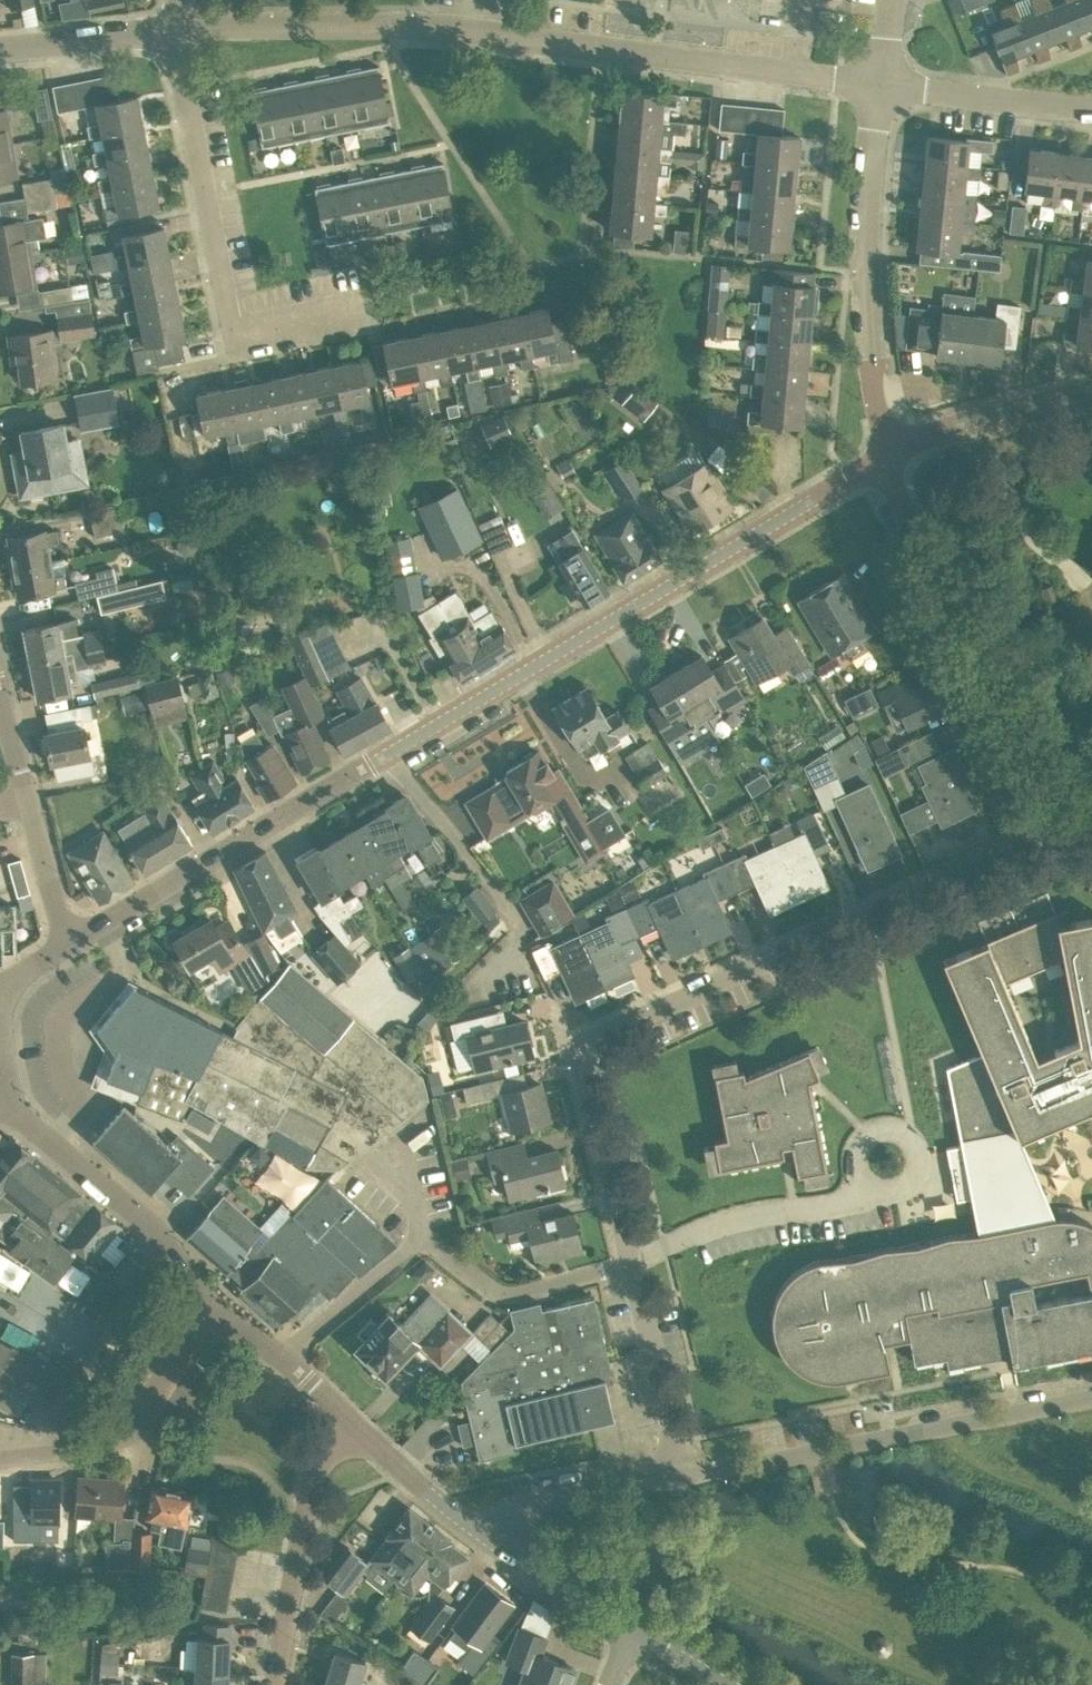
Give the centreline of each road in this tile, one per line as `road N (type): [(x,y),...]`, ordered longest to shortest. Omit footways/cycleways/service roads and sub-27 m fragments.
road 1 (residential): [(681,1474),(586,1073),(590,1055),(613,1027),(1023,843),(1041,818),(1037,774),(912,528),(888,453)]
road 2 (tertiary): [(65,947),(888,453)]
road 3 (residential): [(172,30),(392,24),(873,86)]
road 4 (residential): [(361,301),(232,329),(172,30)]
road 5 (residential): [(681,1474),(1091,1396)]
road 6 (residential): [(888,453),(865,273),(873,86)]
road 7 (tertiary): [(209,1305),(139,1216),(0,1108)]
road 8 (residential): [(275,1684),(316,1470),(352,1425)]
road 9 (residential): [(65,947),(0,693)]
road 10 (residential): [(873,86),(1091,105)]
road 11 (residential): [(481,1532),(536,1497),(681,1474)]
road 12 (tertiary): [(888,453),(968,422),(1091,394)]
road 13 (residential): [(286,1360),(423,1238)]
road 14 (tertiary): [(629,1629),(481,1532)]
road 15 (residential): [(0,51),(172,30)]
road 16 (tertiary): [(481,1532),(352,1425)]
road 17 (residential): [(135,1431),(209,1305)]
road 18 (residential): [(135,1431),(105,1447),(0,1460)]

